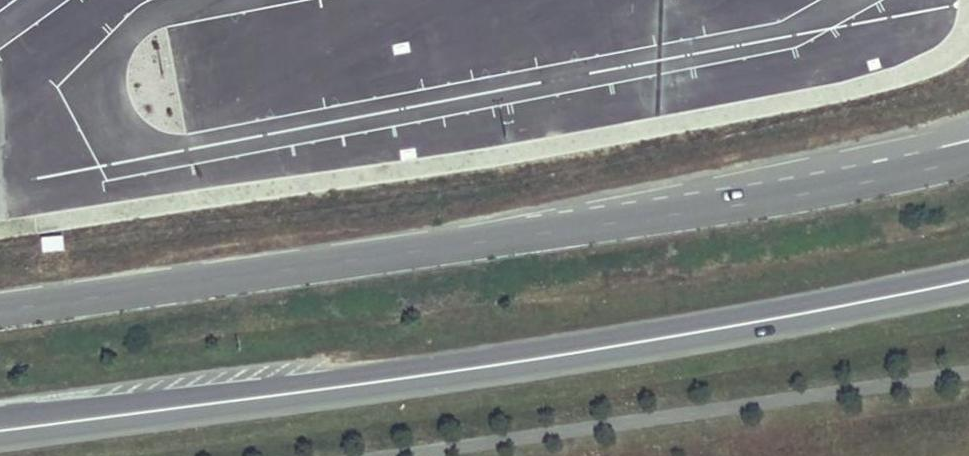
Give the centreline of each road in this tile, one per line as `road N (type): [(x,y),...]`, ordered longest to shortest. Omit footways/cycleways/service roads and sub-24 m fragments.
road 1 (secondary): [(0,431),(587,351),(968,280)]
road 2 (tertiary): [(845,184),(437,262),(0,319)]
road 3 (tertiary): [(968,139),(845,184)]
road 4 (tertiary): [(968,156),(845,184)]

